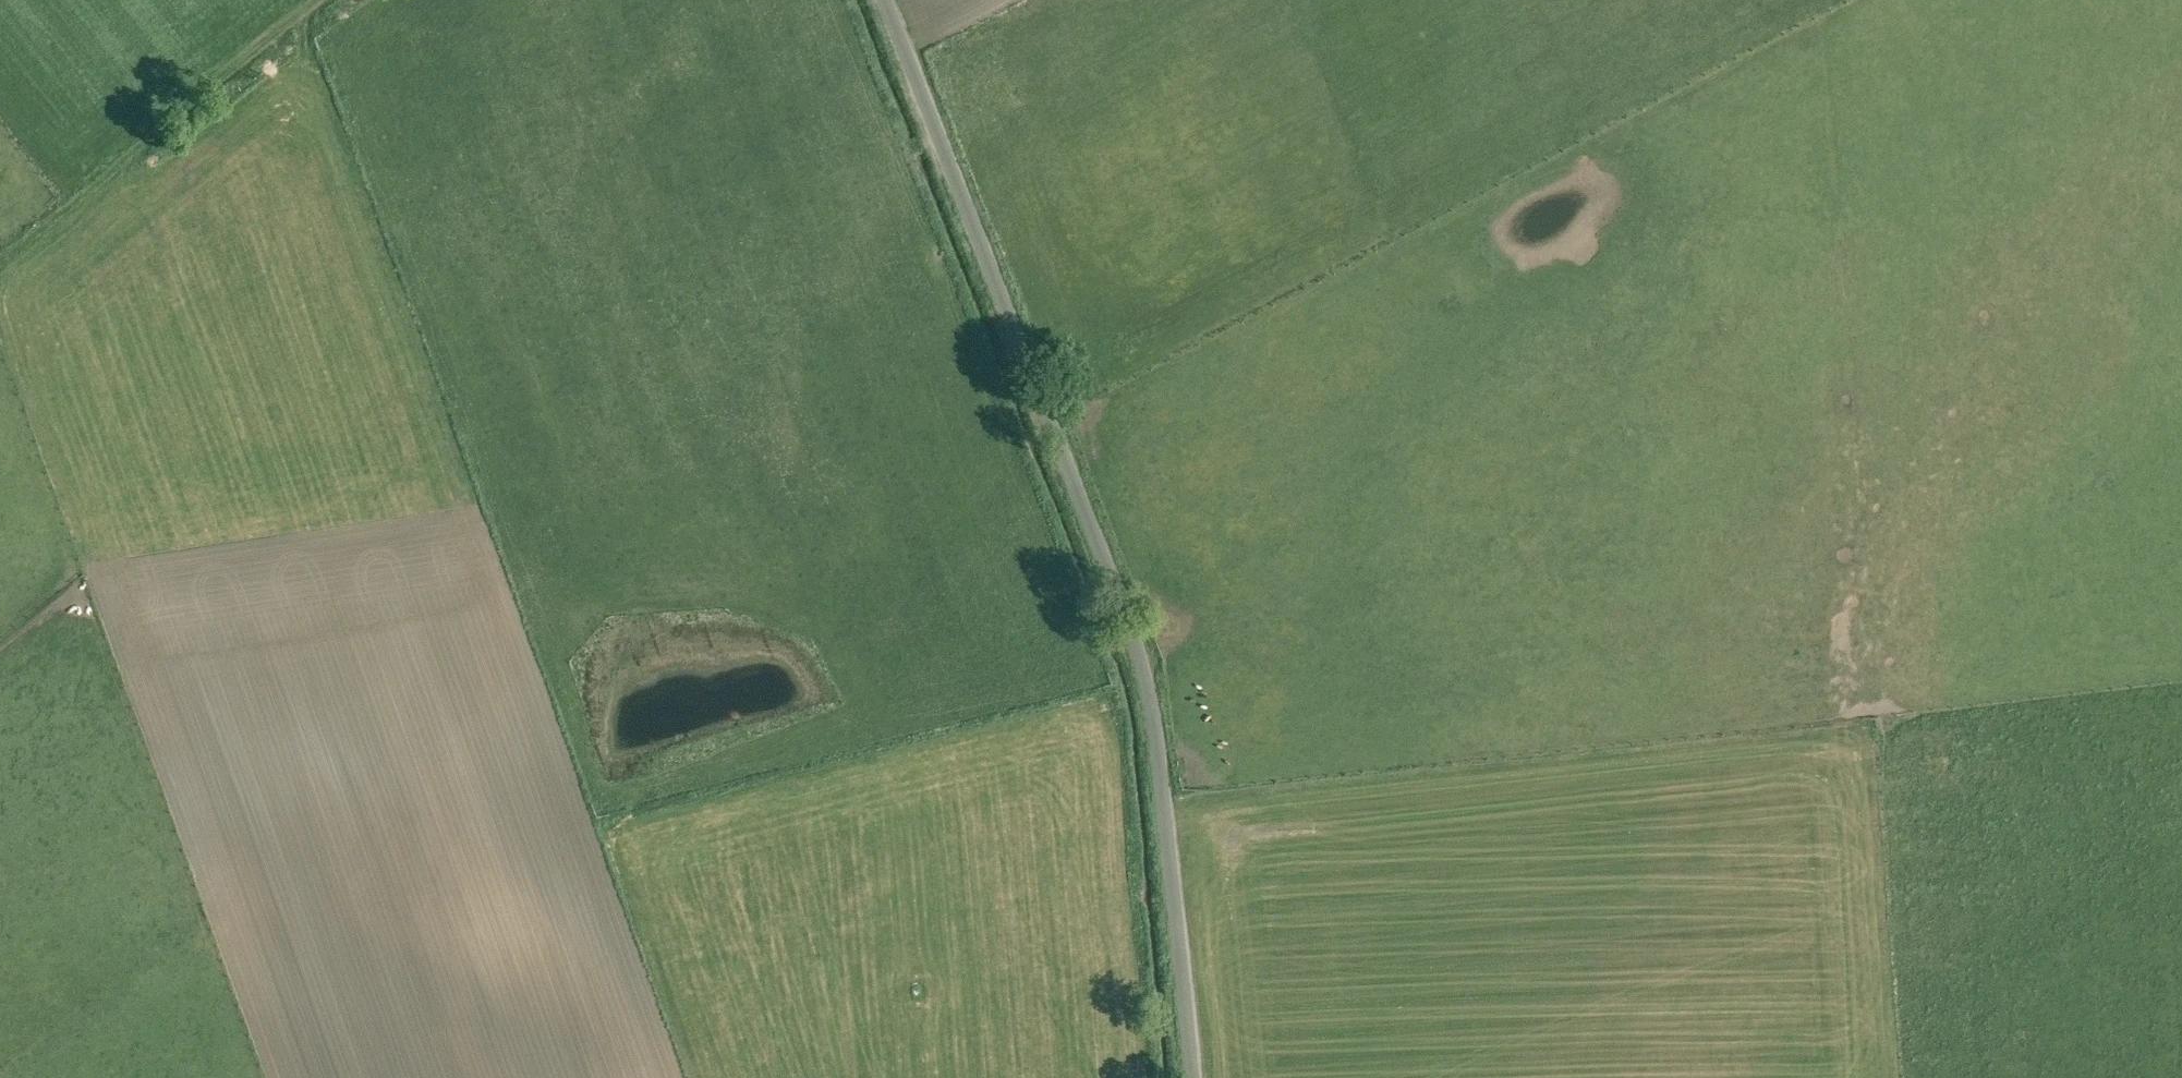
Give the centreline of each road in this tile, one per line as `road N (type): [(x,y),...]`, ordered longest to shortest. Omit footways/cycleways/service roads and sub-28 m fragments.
road 1 (unclassified): [(882,0),(1135,647),(1192,1077)]
road 2 (track): [(351,0),(0,281)]

